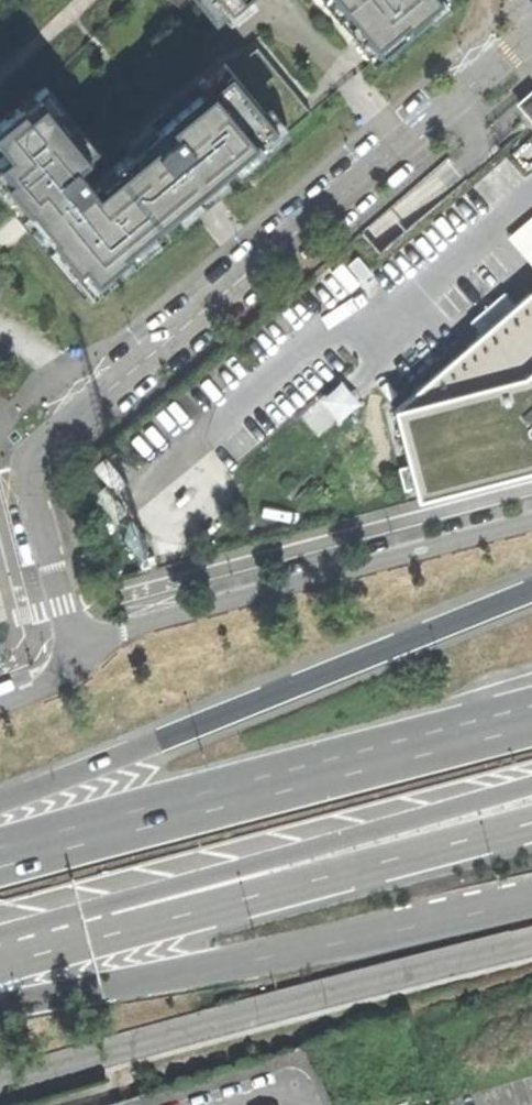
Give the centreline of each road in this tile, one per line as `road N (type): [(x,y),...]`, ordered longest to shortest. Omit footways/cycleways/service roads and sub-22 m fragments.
road 1 (unclassified): [(72,648),(29,478),(32,455),(531,38)]
road 2 (trunk): [(531,590),(0,805)]
road 3 (trunk): [(0,933),(531,787)]
road 4 (residential): [(0,1094),(531,949)]
road 5 (trunk): [(531,718),(0,861)]
road 6 (secondary): [(0,966),(531,824)]
road 7 (secondary): [(0,1007),(297,954),(531,899)]
road 8 (tertiary): [(531,517),(72,648)]

